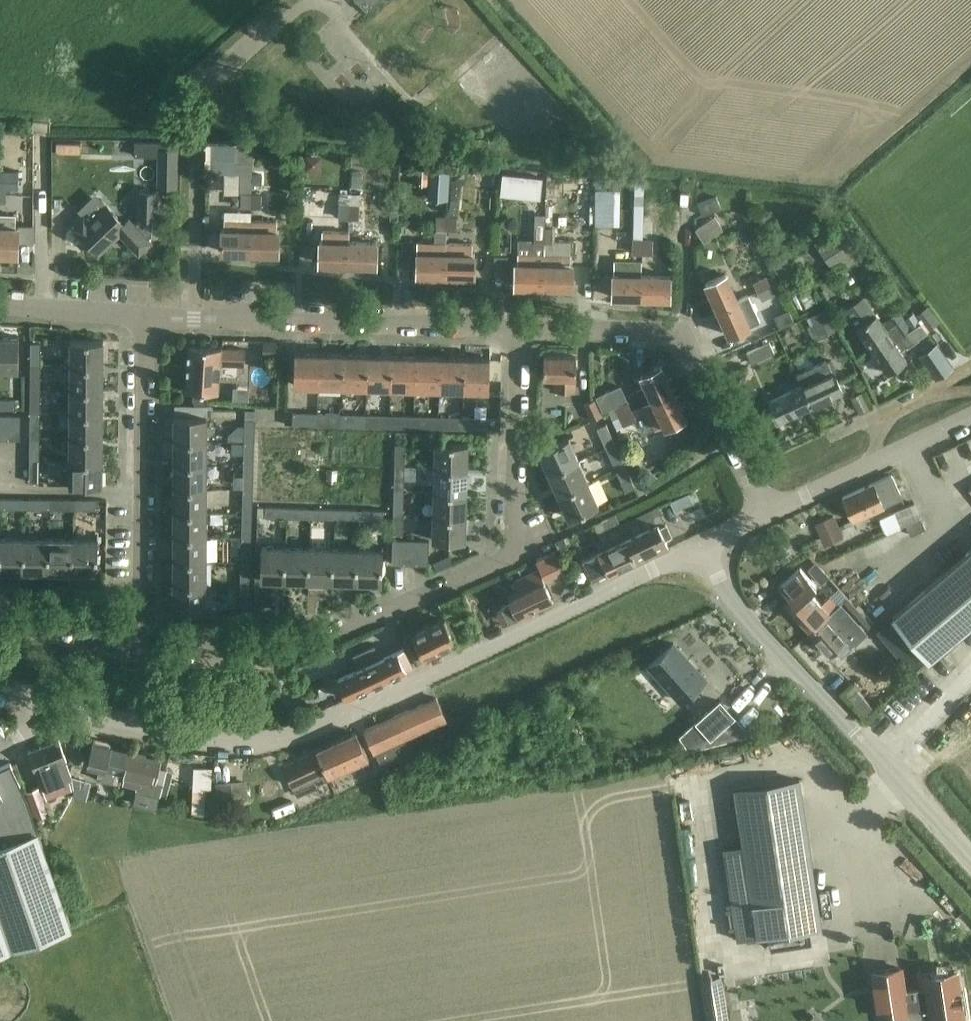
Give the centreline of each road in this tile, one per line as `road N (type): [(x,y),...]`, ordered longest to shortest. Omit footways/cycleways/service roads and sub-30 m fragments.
road 1 (tertiary): [(50,707),(154,733),(271,740),(316,728),(700,545)]
road 2 (residential): [(143,647),(304,653),(516,552),(520,327)]
road 3 (unclassified): [(970,863),(721,585),(700,545)]
road 4 (residential): [(520,327),(148,319)]
road 5 (residential): [(768,511),(682,340),(666,332),(520,327)]
road 6 (residential): [(143,647),(148,319)]
road 7 (unclassified): [(768,511),(970,412)]
road 8 (residential): [(148,319),(0,307)]
road 9 (residential): [(0,614),(143,647)]

